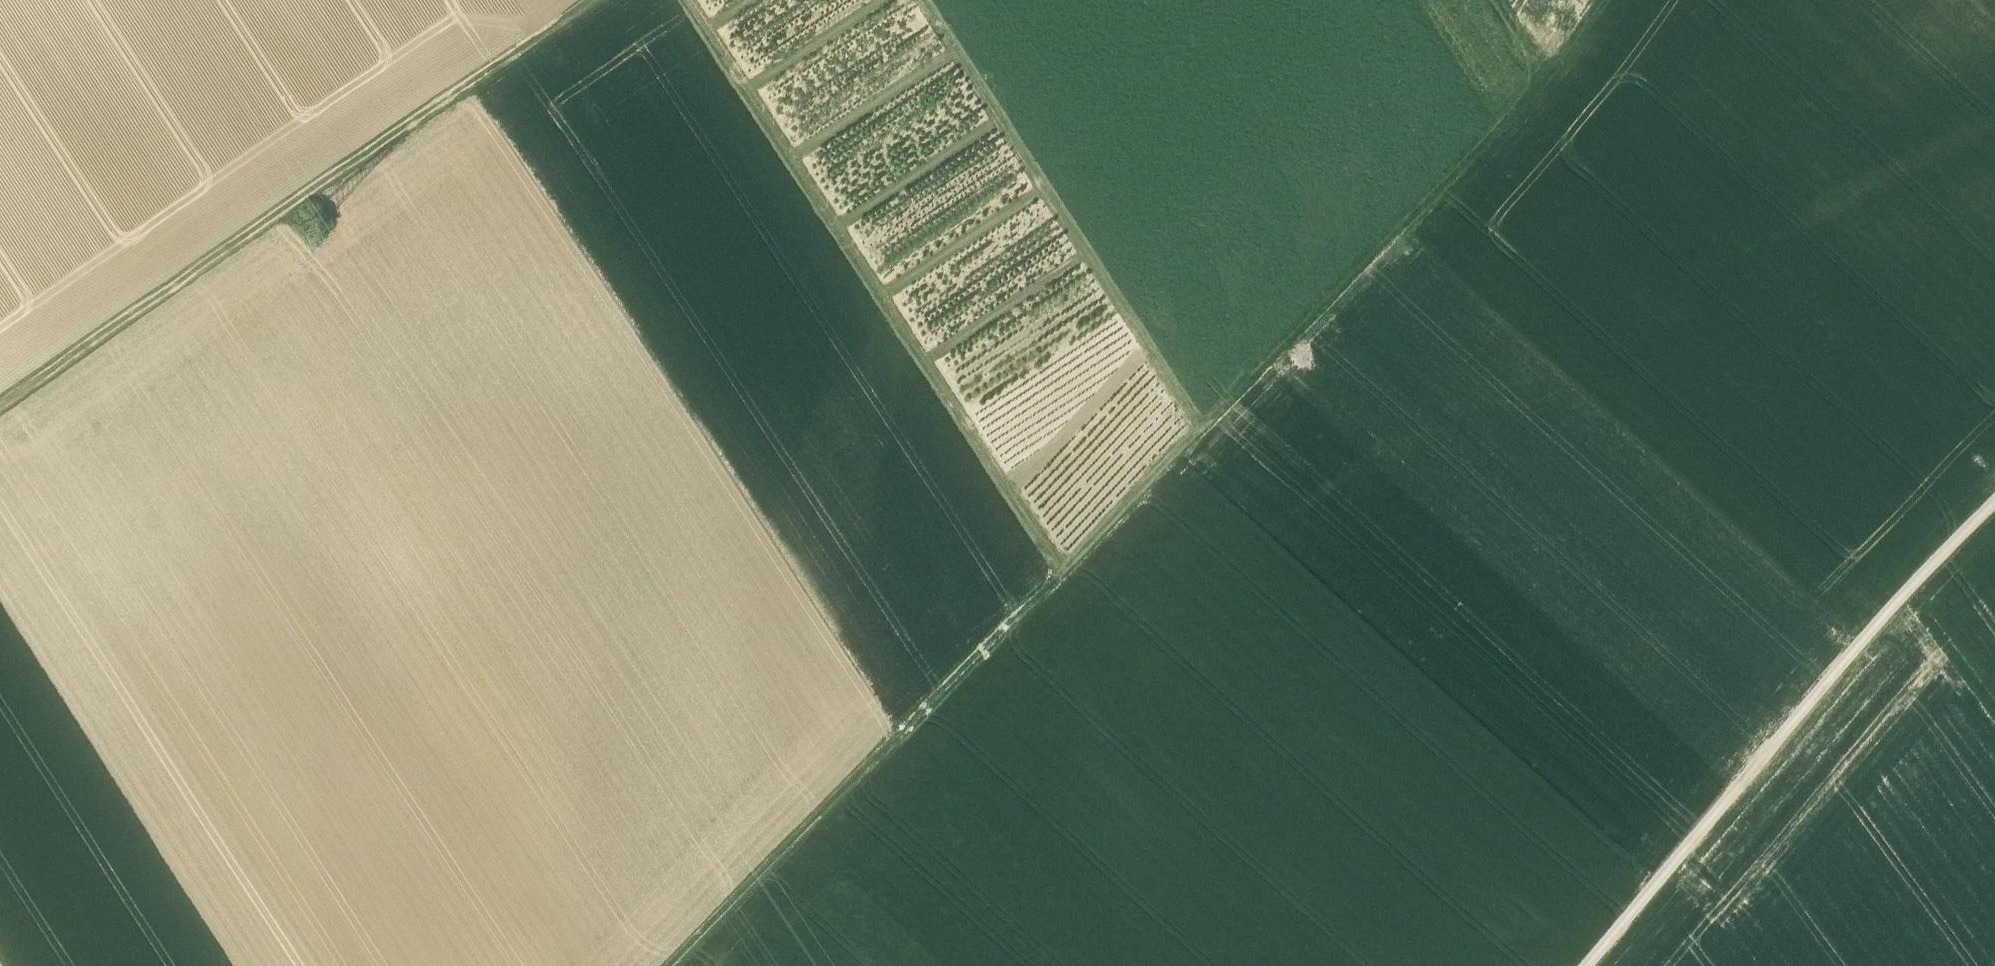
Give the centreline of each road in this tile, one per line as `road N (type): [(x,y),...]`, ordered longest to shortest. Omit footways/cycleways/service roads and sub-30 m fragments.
road 1 (track): [(1555,91),(699,965)]
road 2 (track): [(594,0),(0,412)]
road 3 (track): [(1587,965),(1831,676),(1994,505)]

